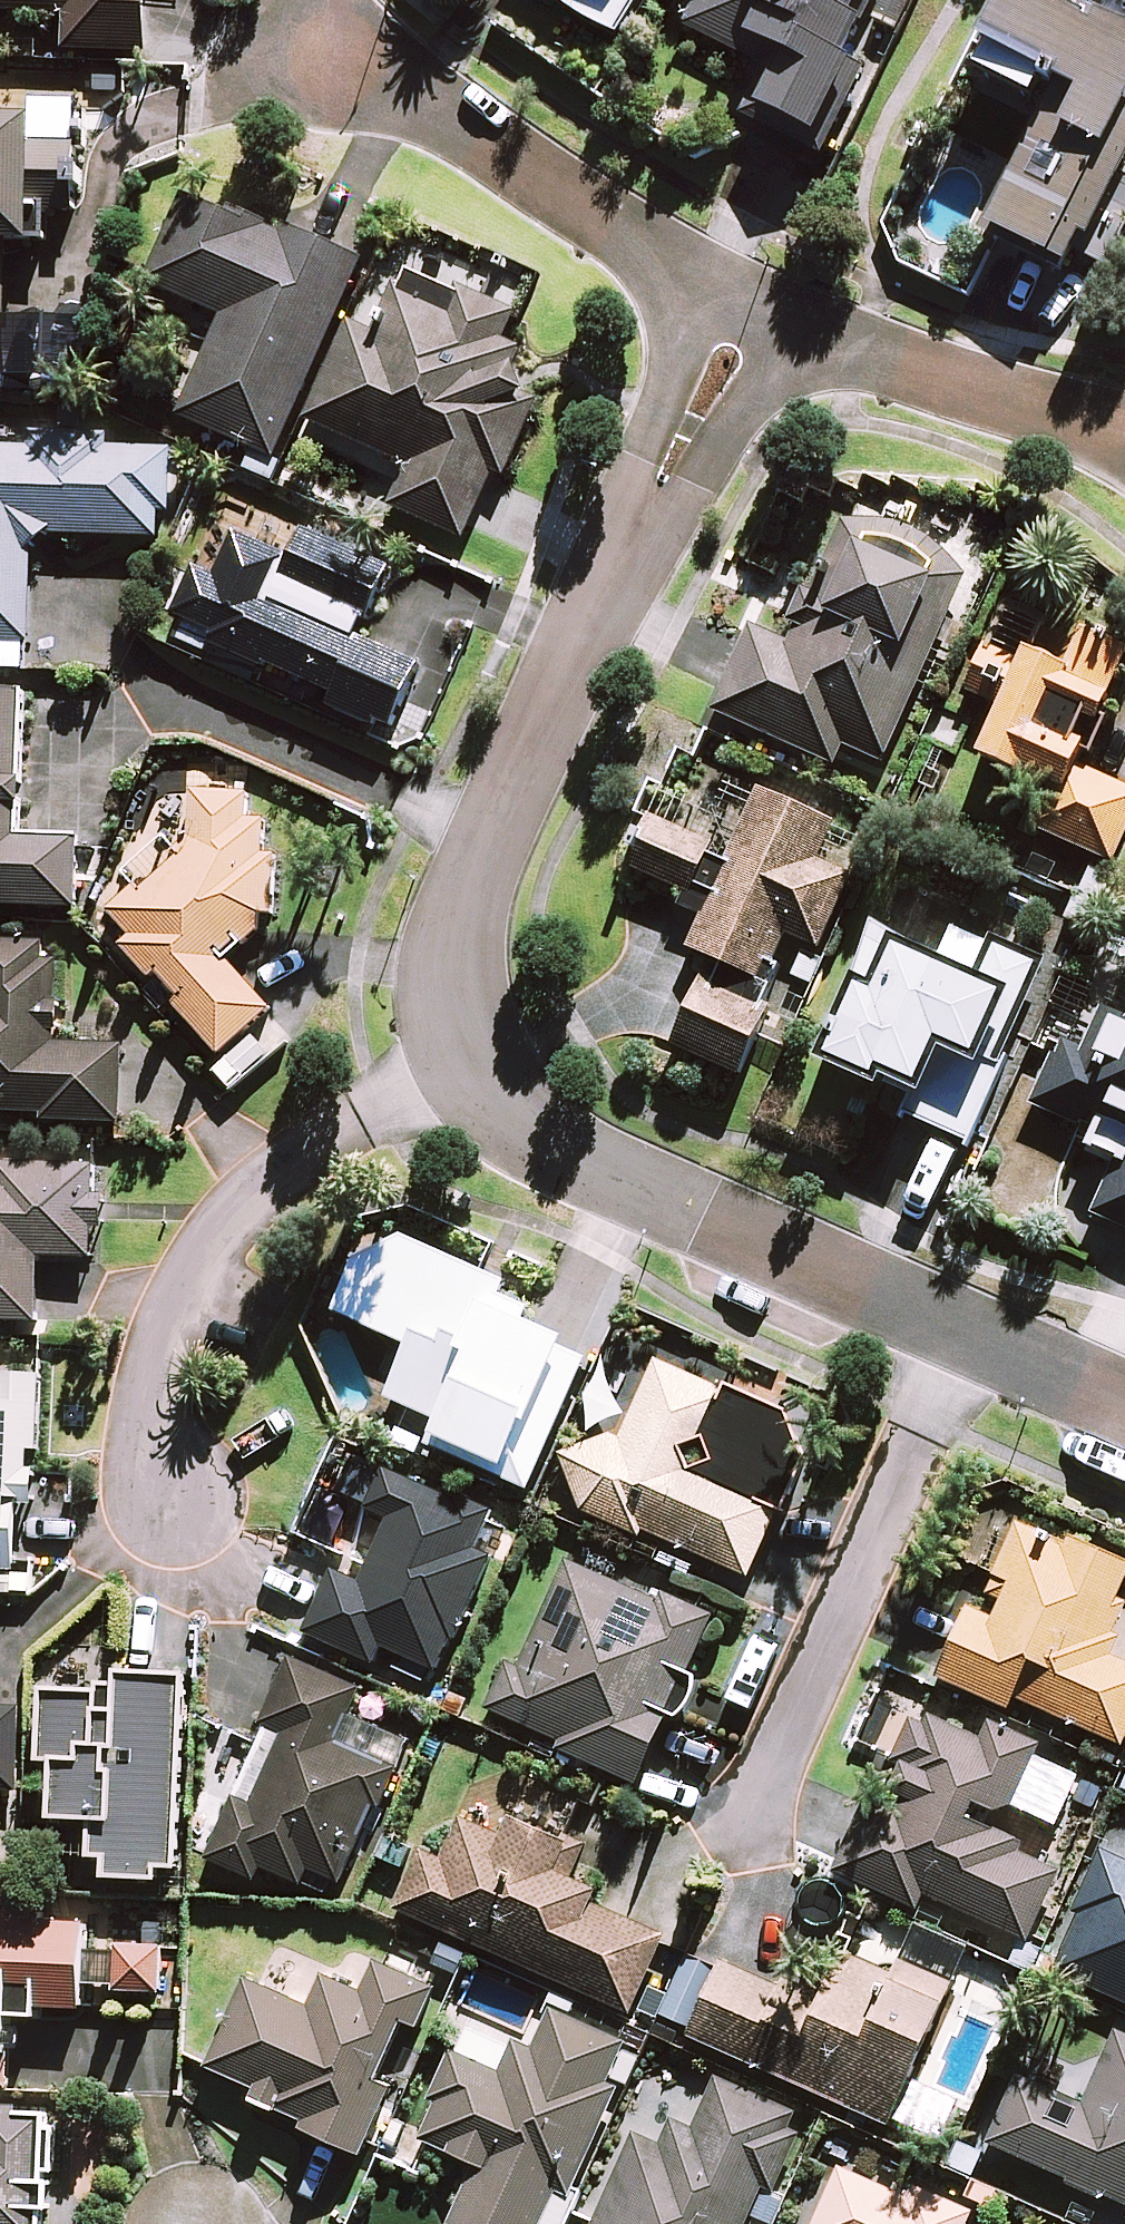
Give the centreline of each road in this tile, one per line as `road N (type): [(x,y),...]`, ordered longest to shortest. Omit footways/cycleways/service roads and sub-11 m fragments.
road 1 (residential): [(462,1061),(481,1096),(556,1153),(970,1336)]
road 2 (residential): [(166,1501),(154,1447),(158,1383),(203,1254),(239,1199),(293,1147),(462,1061)]
road 3 (residential): [(755,1824),(970,1336)]
road 4 (residential): [(625,574),(490,836),(452,932),(446,996),(462,1061)]
road 5 (residential): [(328,58),(456,124),(698,282)]
road 6 (residential): [(813,332),(1124,437)]
road 7 (residential): [(813,332),(625,574)]
road 8 (residential): [(625,574),(698,282)]
road 9 (residential): [(970,1336),(1124,1405)]
road 10 (residential): [(698,282),(813,332)]

